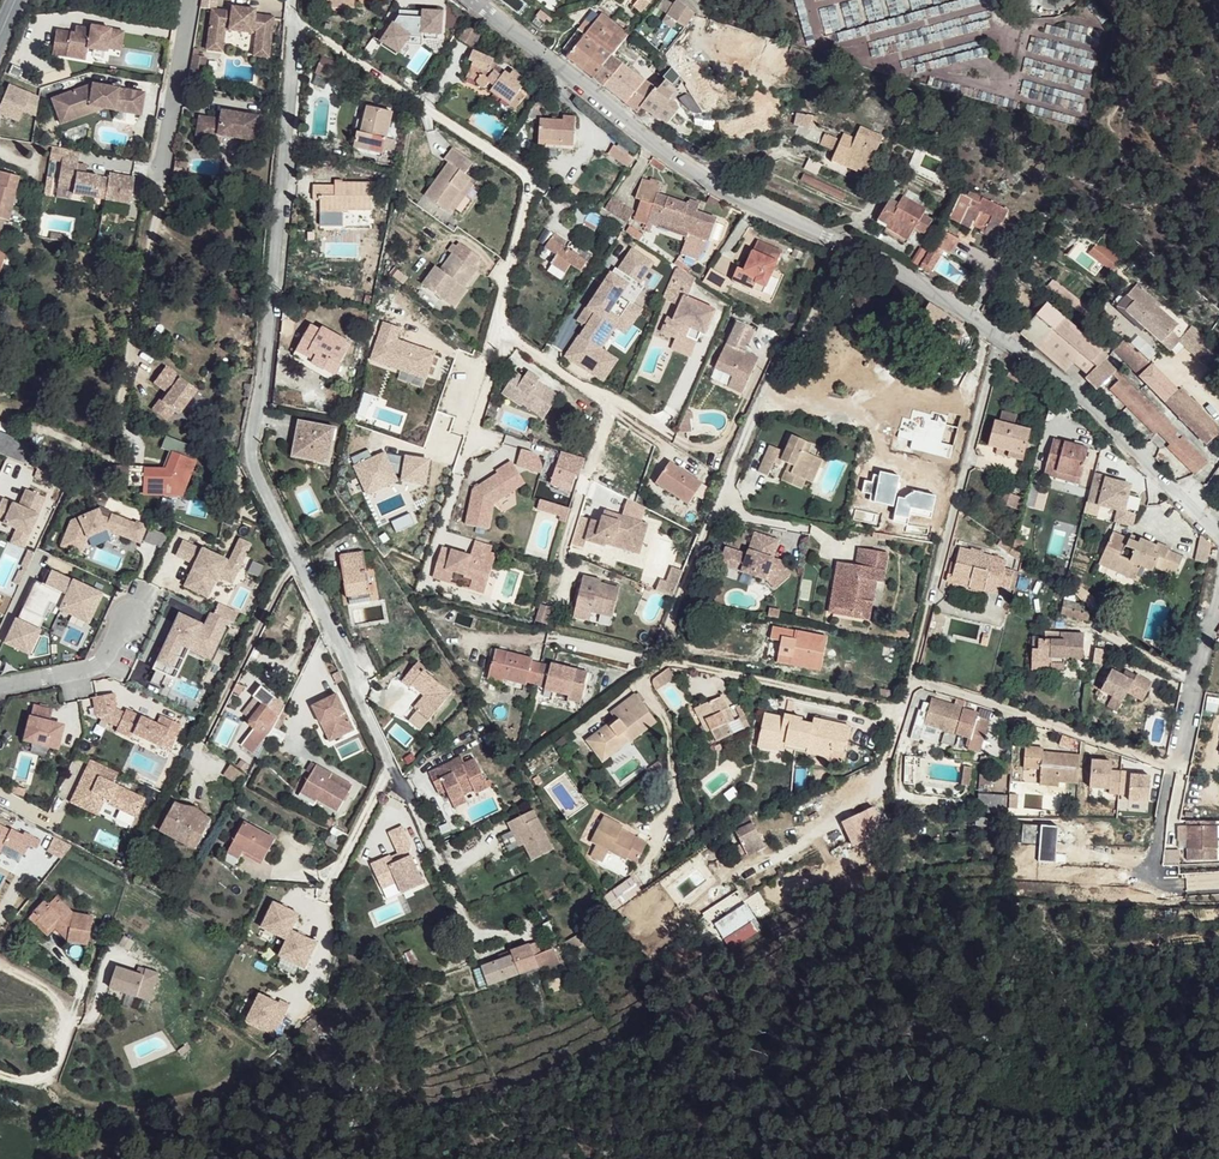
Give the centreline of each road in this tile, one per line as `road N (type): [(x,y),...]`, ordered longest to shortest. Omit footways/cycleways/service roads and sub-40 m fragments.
road 1 (residential): [(391,763),(251,471),(277,265),(293,21)]
road 2 (residential): [(846,247),(738,450),(662,647),(643,656),(557,638)]
road 3 (residential): [(914,684),(1176,769),(1218,600)]
road 4 (residential): [(509,337),(496,323),(528,188),(523,174),(293,21)]
road 5 (residential): [(846,247),(740,196),(633,125),(485,0)]
road 6 (residential): [(914,684),(1003,336)]
road 7 (residential): [(671,759),(665,719),(644,689),(677,661),(902,711)]
road 8 (residential): [(1218,530),(1118,426),(1003,336)]
road 9 (residential): [(722,310),(671,420),(655,423),(613,393),(587,387)]
road 10 (residential): [(163,185),(190,0)]
road 11 (residential): [(567,551),(613,409),(587,387)]
road 12 (residential): [(1003,336),(846,247)]
road 13 (residential): [(497,839),(461,865),(439,861),(391,763)]
road 14 (residential): [(287,871),(326,873),(347,860),(391,763)]
road 15 (residential): [(0,686),(99,662),(128,620)]
road 16 (residential): [(509,337),(459,474)]

